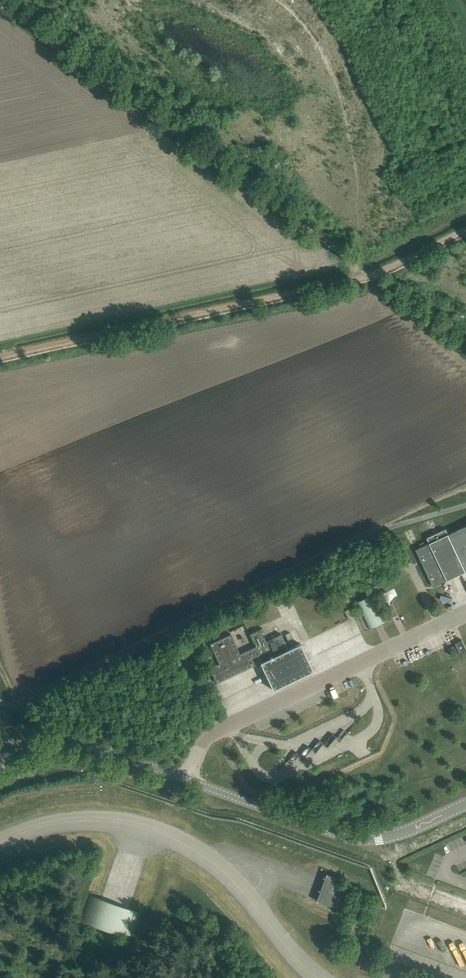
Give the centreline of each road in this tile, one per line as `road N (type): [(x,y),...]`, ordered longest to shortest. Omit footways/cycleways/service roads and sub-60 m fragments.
road 1 (track): [(0,4),(368,277)]
road 2 (track): [(0,359),(368,277)]

